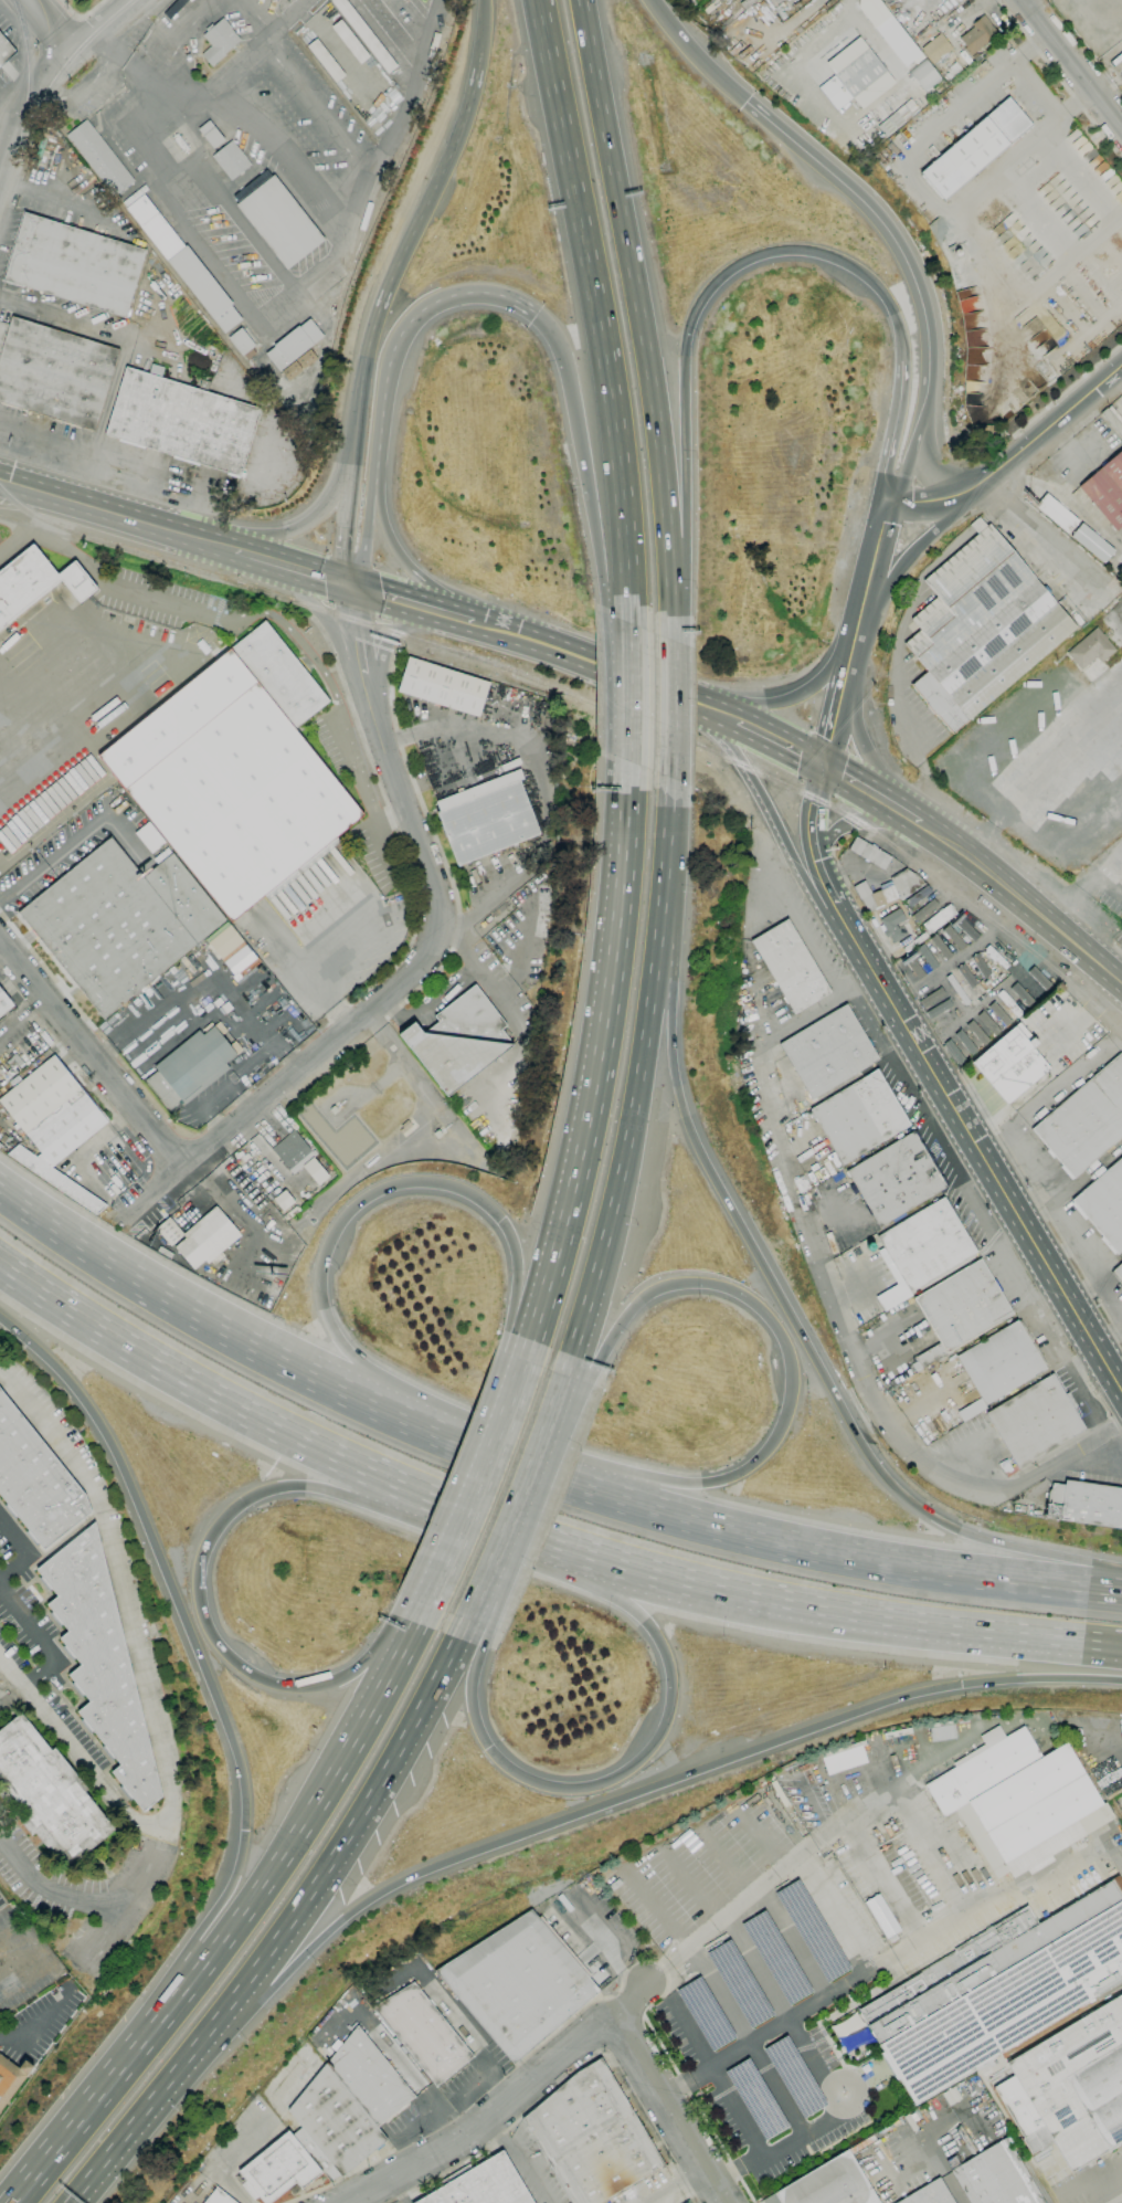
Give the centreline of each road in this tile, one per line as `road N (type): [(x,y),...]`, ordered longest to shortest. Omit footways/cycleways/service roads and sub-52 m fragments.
road 1 (motorway): [(233,2000),(274,1988),(347,1916),(395,1884),(836,1719),(944,1687),(1121,1679)]
road 2 (residential): [(135,1221),(177,1173),(435,949),(438,904),(368,694),(349,584)]
road 3 (motorway): [(1091,1561),(965,1532),(906,1490),(867,1441),(702,1157),(675,1074),(671,1010),(654,976)]
road 4 (motorway): [(0,1317),(65,1379),(110,1445),(244,1767),(241,1858),(171,2006)]
road 5 (motorway): [(539,0),(614,400),(627,622)]
road 6 (motorway): [(631,761),(616,957),(588,1135),(529,1340)]
road 7 (motorway): [(670,579),(653,386),(584,0)]
road 8 (motorway): [(564,1375),(592,1363),(628,1310),(654,1287),(670,1284),(726,1288),(752,1303),(785,1341),(788,1403),(765,1453),(699,1484),(659,1479),(604,1499)]
road 9 (motorway): [(579,1551),(790,1605),(1121,1648)]
road 10 (motorway): [(670,579),(685,530),(684,348),(709,285),(761,252),(834,254),(881,287),(901,341)]
road 11 (secondary): [(1121,1393),(844,925)]
road 12 (motorway): [(401,1649),(325,1684),(269,1679),(219,1644),(203,1615),(199,1580),(207,1547),(250,1499),(276,1488),(349,1496),(413,1489)]
road 13 (motorway): [(1121,1597),(879,1566),(604,1499)]
road 14 (motorway): [(579,1551),(643,1620),(668,1667),(669,1698),(652,1747),(603,1782),(537,1784),(486,1748),(469,1699),(472,1675)]
road 15 (motorway): [(0,1263),(186,1380),(413,1489)]
road 16 (motorway): [(353,1358),(325,1309),(324,1247),(357,1202),(410,1182),(445,1183),(506,1223),(529,1340)]
road 17 (motorway): [(233,2000),(350,1831),(467,1621)]
road 18 (motorway): [(484,10),(469,108),(381,302),(356,426)]
road 19 (motorway): [(921,442),(931,396),(929,315),(901,244),(875,207),(749,99)]
road 20 (tertiary): [(340,2202),(472,2133),(597,2023),(621,2021),(646,1982)]
road 21 (motorway): [(303,1375),(142,1288),(0,1190)]
road 22 (motorway): [(534,313),(563,354),(602,583),(627,622)]
road 23 (motorway): [(591,1290),(626,1149),(654,976)]
road 24 (motorway): [(354,1745),(265,1884),(171,2006)]
road 25 (primary): [(739,724),(473,622)]
road 26 (residential): [(177,1173),(0,950)]
road 27 (motorway): [(375,465),(388,371),(411,320),(454,296),(485,293),(534,313)]
road 28 (primary): [(255,557),(0,479)]
road 29 (secondary): [(700,705),(844,925)]
road 30 (motorway): [(70,2202),(233,2000)]
road 31 (primary): [(1121,985),(920,823)]
road 32 (motorway): [(171,2006),(14,2202)]
road 33 (motorway): [(604,1499),(375,1410)]
road 34 (motorway): [(479,1593),(564,1375)]
road 35 (secondary): [(727,2202),(621,2021)]
road 36 (motorway): [(356,426),(337,484),(308,519),(214,545)]
road 37 (primary): [(920,823),(869,747),(851,652)]
road 38 (motorway): [(496,1434),(424,1604)]
road 39 (secondary): [(983,487),(1121,368)]
road 40 (motorway): [(413,1489),(579,1551)]
road 41 (motorway): [(456,616),(398,552),(375,465)]
road 42 (motorway): [(901,341),(886,512)]
road 43 (secondary): [(864,604),(983,487)]
road 44 (secondary): [(844,925),(811,824),(824,765)]
road 45 (primary): [(851,652),(777,696),(700,705)]
road 46 (motorway): [(657,940),(670,778)]
road 47 (residential): [(1121,127),(1024,0)]
road 48 (motorway): [(356,426),(341,548),(349,584)]
road 49 (tertiary): [(0,181),(27,99),(65,55)]
road 50 (primary): [(851,652),(886,512)]
road 51 (motorway): [(627,622),(631,761)]
road 52 (motorway): [(670,778),(670,639)]
road 53 (motorway): [(749,99),(652,0)]
road 54 (motorway): [(349,584),(363,555),(375,465)]
road 55 (secondary): [(817,862),(843,828),(920,823)]

